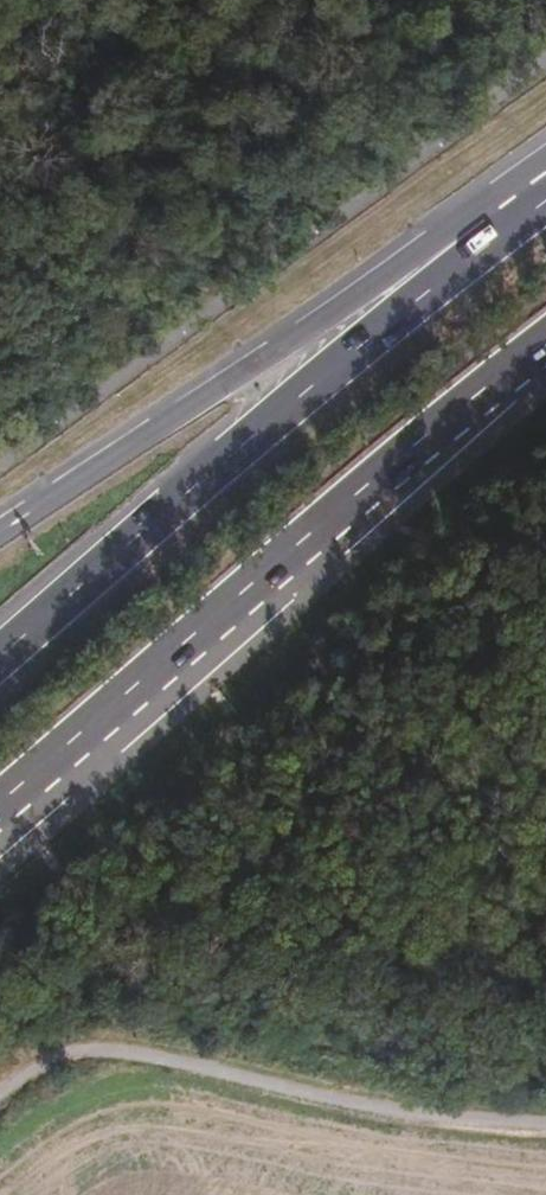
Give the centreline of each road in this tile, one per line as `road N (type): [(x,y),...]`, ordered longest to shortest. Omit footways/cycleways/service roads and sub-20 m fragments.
road 1 (trunk): [(0,804),(421,439),(545,341)]
road 2 (trunk): [(513,221),(0,651)]
road 3 (trunk): [(513,221),(419,253),(0,528)]

